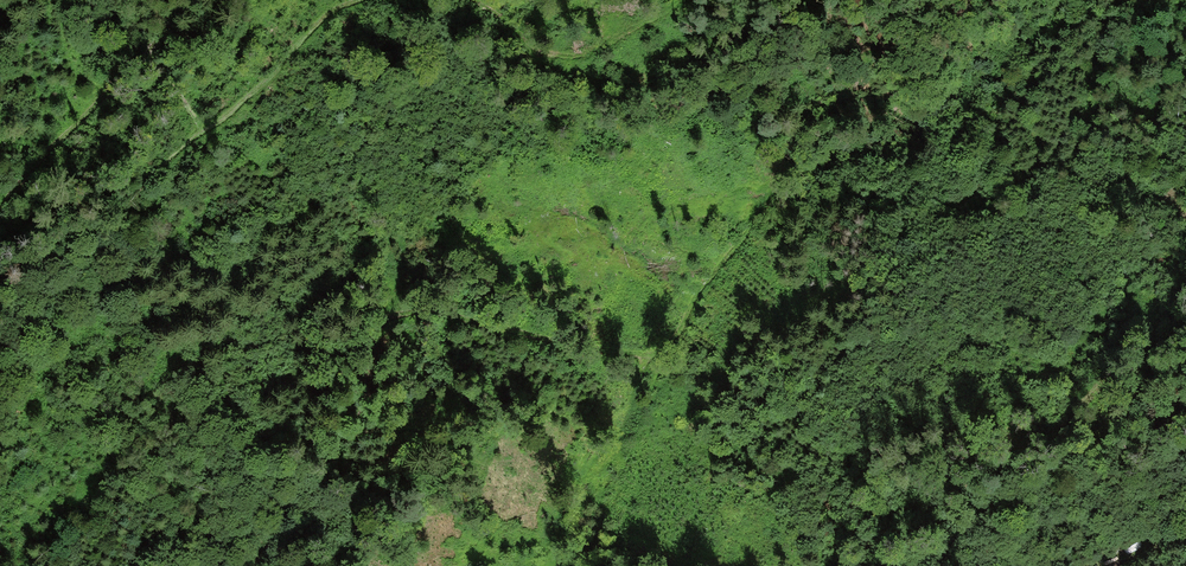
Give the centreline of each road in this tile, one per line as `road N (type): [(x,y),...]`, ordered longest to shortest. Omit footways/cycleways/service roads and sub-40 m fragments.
road 1 (track): [(371,0),(330,15),(205,129),(73,271),(0,382)]
road 2 (track): [(245,565),(276,515),(278,490),(218,359),(226,266),(233,251),(358,146)]
road 3 (track): [(1024,565),(1069,422),(1131,363),(1185,334)]
road 4 (track): [(197,0),(44,157),(0,212)]

